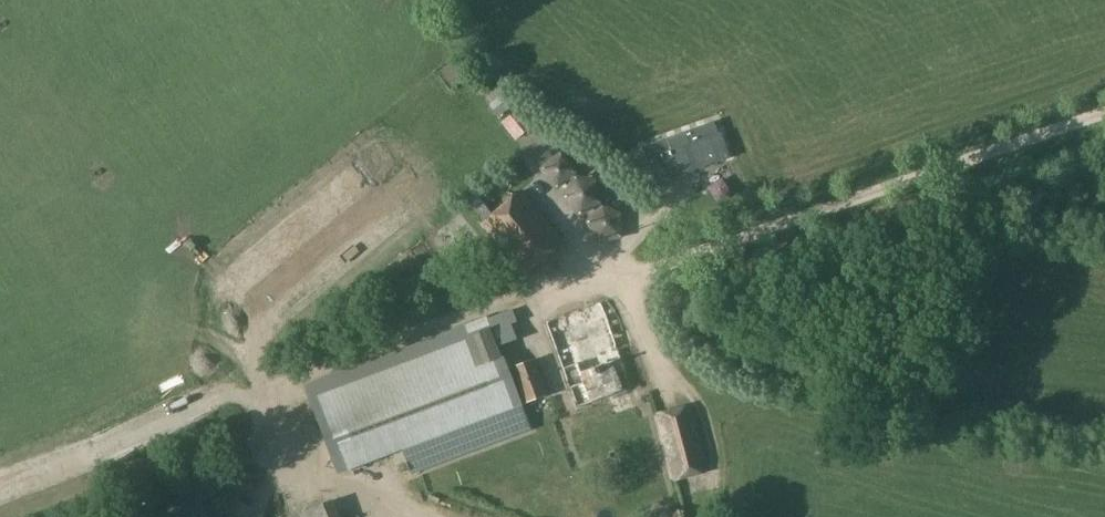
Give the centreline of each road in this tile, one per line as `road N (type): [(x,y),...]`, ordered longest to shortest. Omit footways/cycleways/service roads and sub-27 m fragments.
road 1 (track): [(45,477),(219,399),(271,393),(579,280),(655,271),(1104,117)]
road 2 (track): [(712,516),(718,442),(609,276)]
road 3 (track): [(271,393),(259,451),(177,516)]

